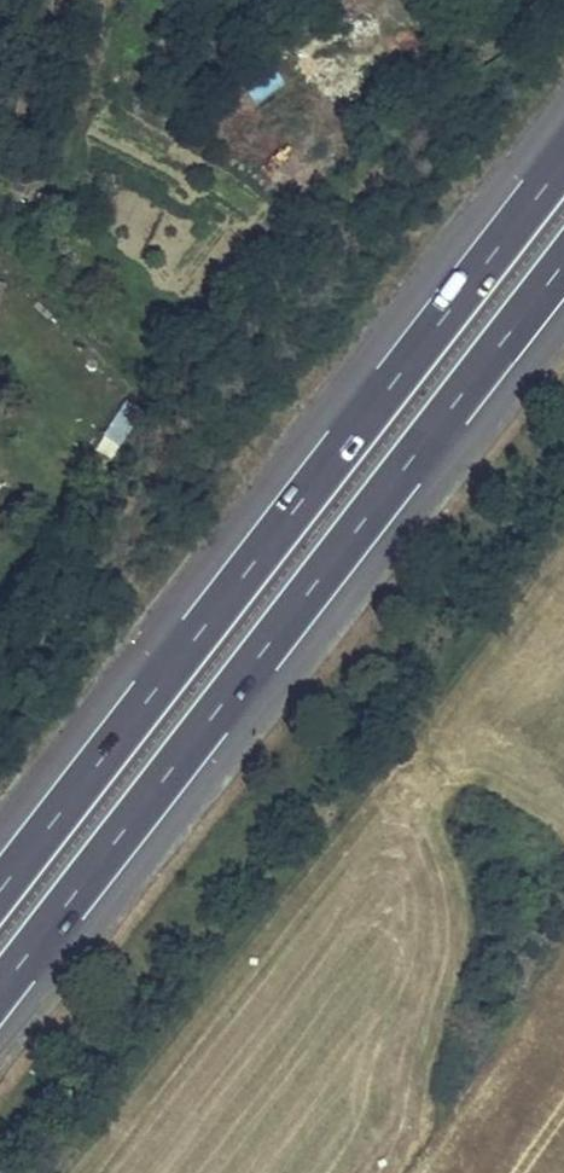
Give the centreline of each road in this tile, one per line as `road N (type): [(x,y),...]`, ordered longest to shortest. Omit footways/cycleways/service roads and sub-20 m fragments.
road 1 (motorway): [(563,163),(0,890)]
road 2 (motorway): [(0,989),(563,262)]

